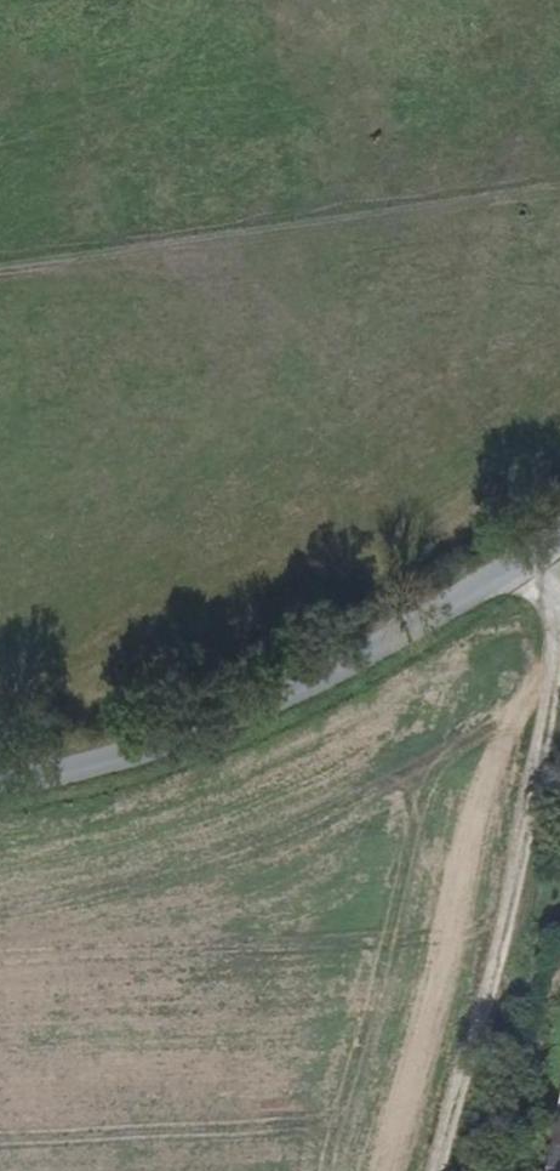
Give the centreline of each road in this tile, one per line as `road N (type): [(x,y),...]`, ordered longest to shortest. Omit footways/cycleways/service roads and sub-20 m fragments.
road 1 (track): [(526,565),(543,622),(535,716),(485,978),(429,1170)]
road 2 (unclassified): [(0,788),(138,759),(267,711),(559,541)]

